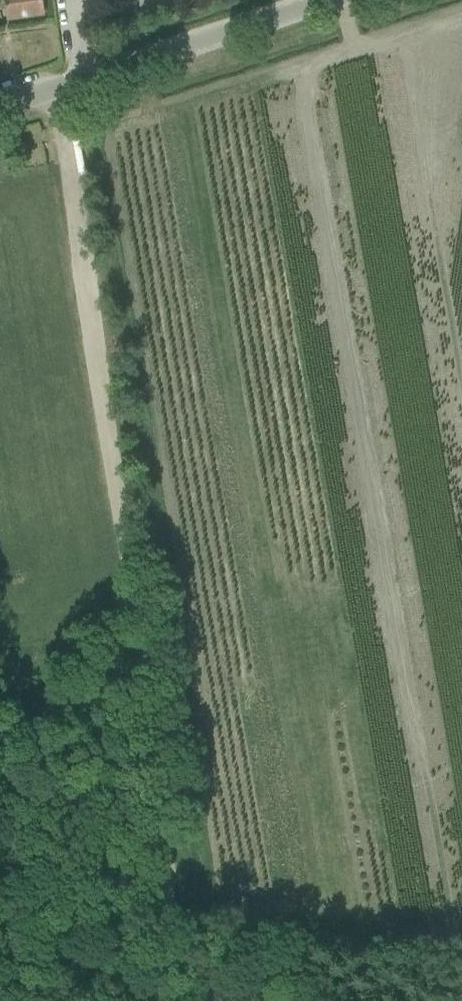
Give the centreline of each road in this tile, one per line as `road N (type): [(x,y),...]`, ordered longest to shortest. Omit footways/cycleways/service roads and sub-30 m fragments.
road 1 (track): [(67,88),(170,837)]
road 2 (tertiary): [(0,105),(245,41),(348,0)]
road 3 (track): [(0,946),(170,837)]
road 4 (track): [(170,837),(171,1000)]

